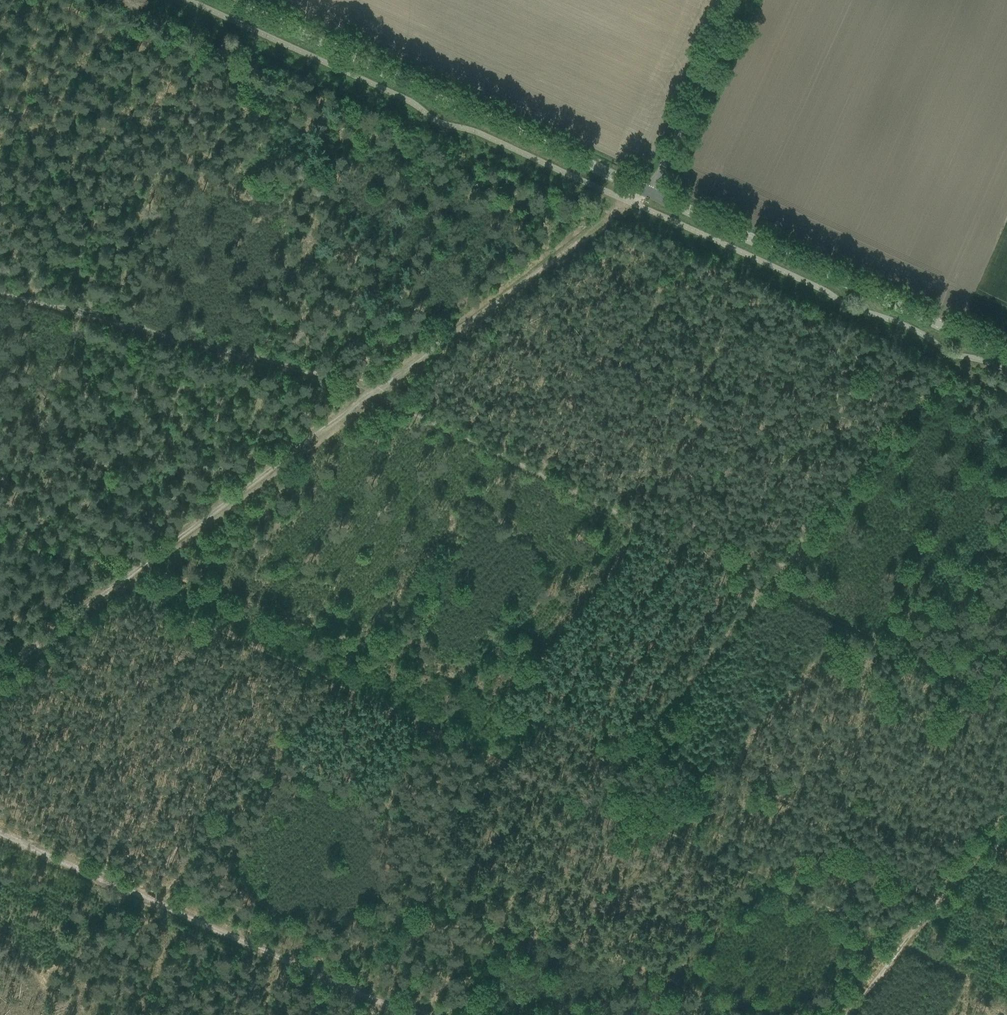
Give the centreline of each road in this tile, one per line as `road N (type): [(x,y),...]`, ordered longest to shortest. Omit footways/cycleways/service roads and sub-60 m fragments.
road 1 (track): [(1006,698),(381,387),(0,294)]
road 2 (track): [(646,191),(0,675)]
road 3 (tertiary): [(646,191),(227,0)]
road 4 (track): [(0,829),(414,1014)]
road 5 (tertiary): [(1006,353),(646,191)]
road 6 (track): [(985,835),(844,1014)]
road 7 (unclassified): [(646,191),(734,0)]

